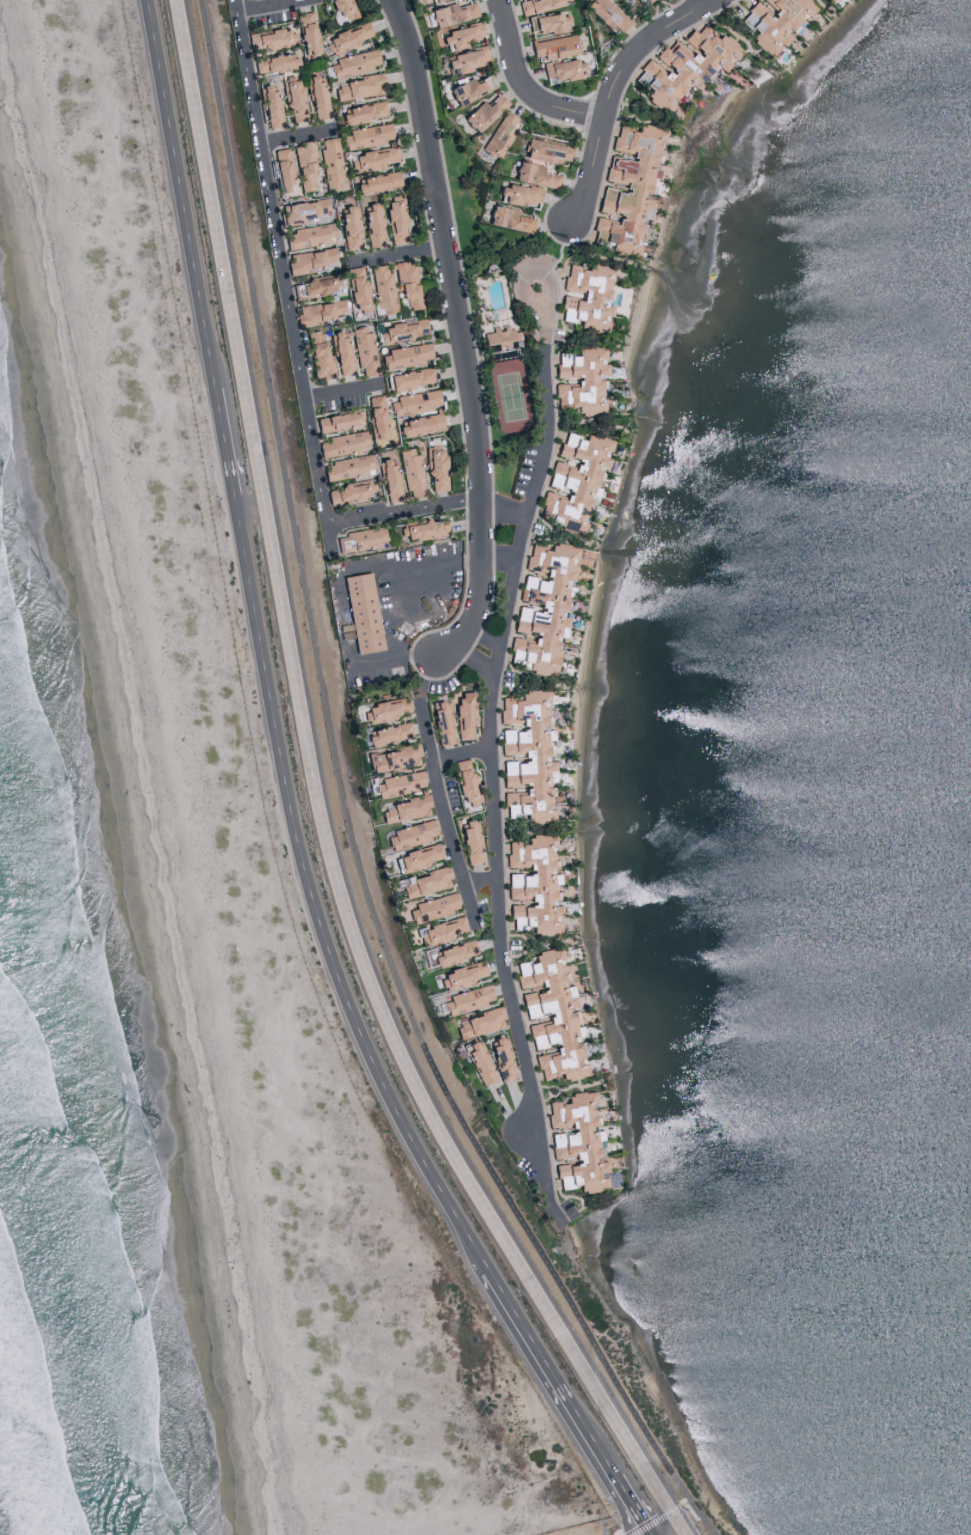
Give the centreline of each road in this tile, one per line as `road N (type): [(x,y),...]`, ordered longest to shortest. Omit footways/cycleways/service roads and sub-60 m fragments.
road 1 (primary): [(684,1534),(491,1217),(408,1069),(368,974),(331,859),(305,729),(174,0)]
road 2 (residential): [(554,299),(548,447),(494,708),(507,965),(550,1202),(566,1224)]
road 3 (primary): [(237,512),(304,861),(339,973),(380,1078),(488,1267)]
road 4 (residential): [(389,0),(407,45),(479,428),(480,605),(469,640),(439,661)]
road 5 (residential): [(237,0),(326,534)]
road 6 (primary): [(141,0),(214,388)]
road 7 (residential): [(727,0),(662,35),(632,63),(602,122),(578,232)]
road 8 (primary): [(488,1267),(616,1475)]
road 9 (residential): [(425,711),(467,887),(500,896)]
road 10 (residential): [(602,122),(548,109),(523,86),(494,0)]
road 11 (residential): [(326,534),(480,508)]
road 12 (primary): [(214,388),(237,512)]

